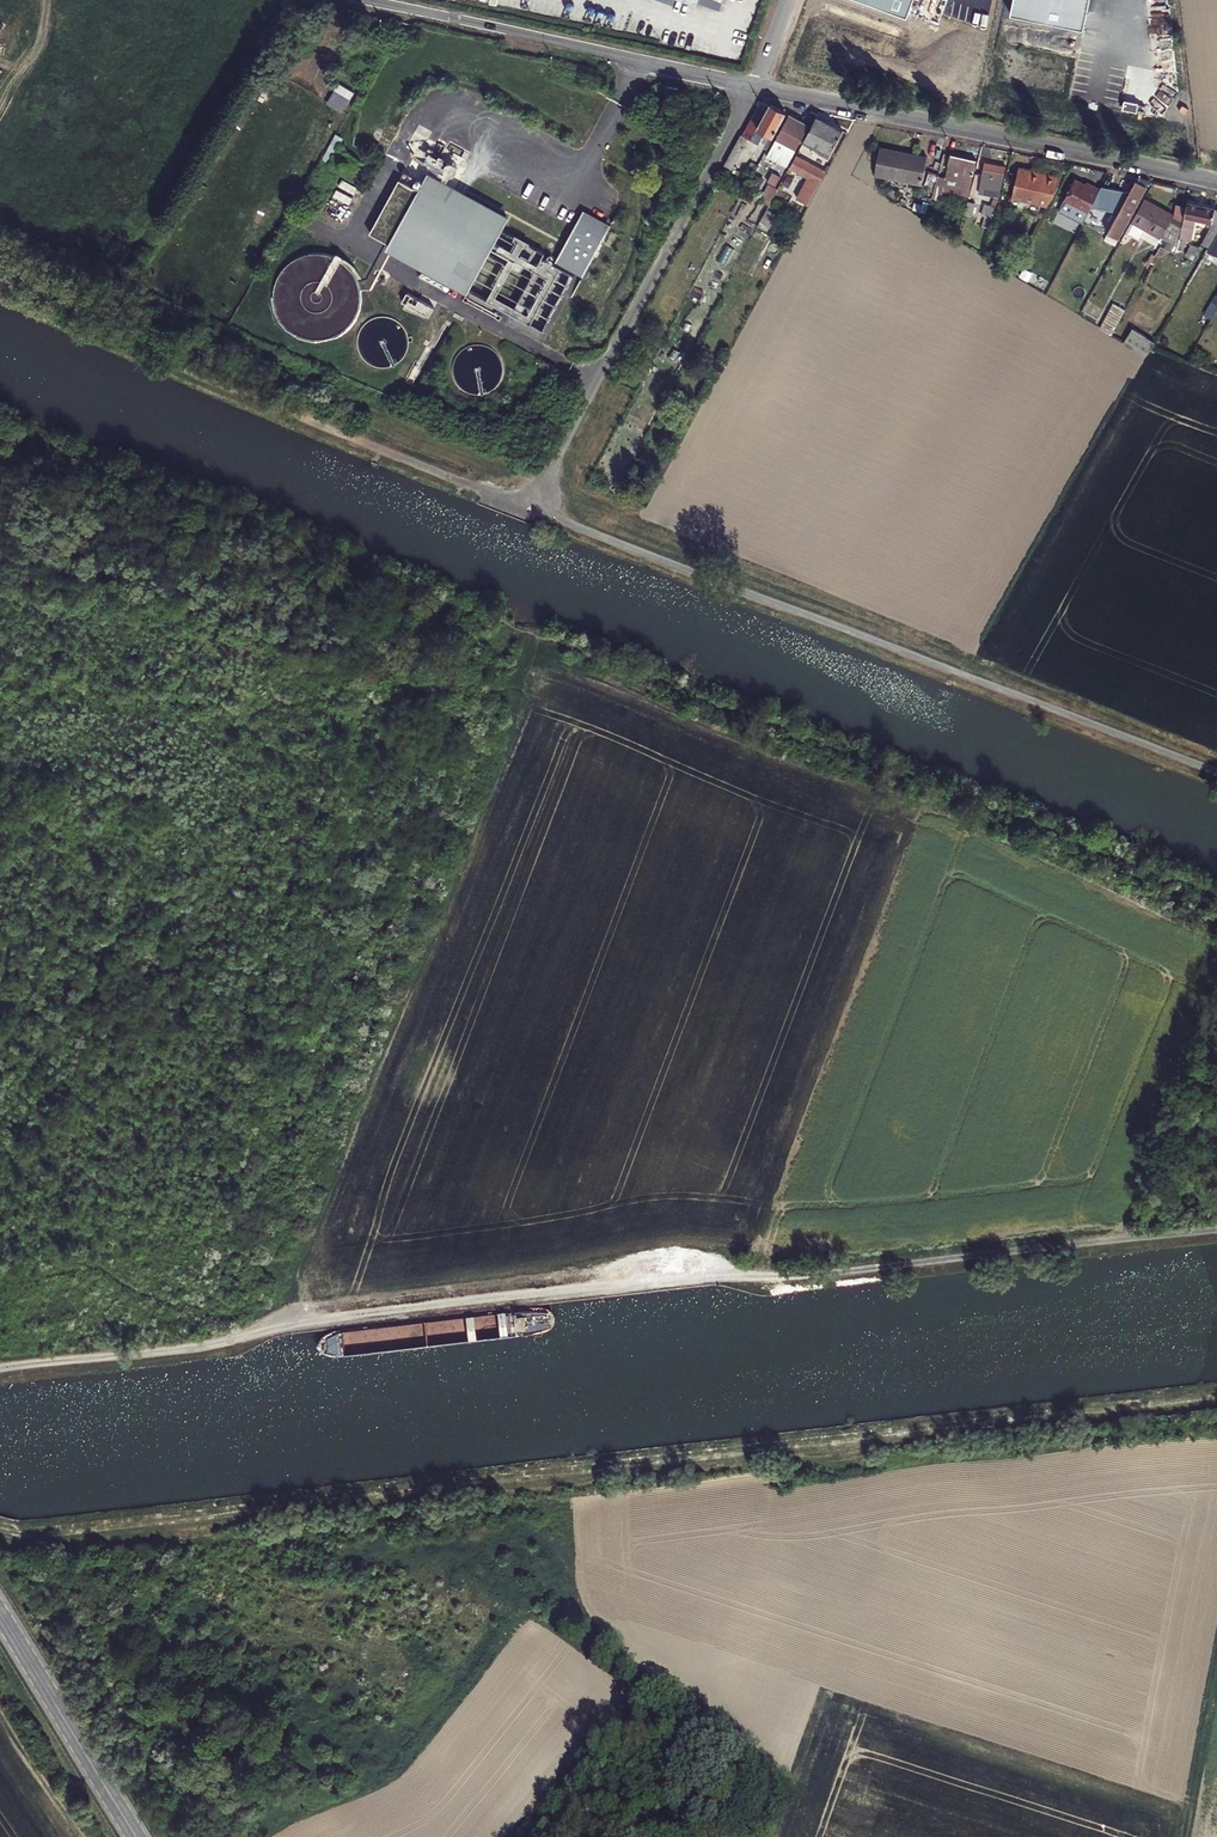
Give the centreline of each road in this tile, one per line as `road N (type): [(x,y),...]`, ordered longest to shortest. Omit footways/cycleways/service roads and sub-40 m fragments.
road 1 (residential): [(1216,180),(756,86)]
road 2 (residential): [(756,86),(368,0)]
road 3 (tertiary): [(0,1619),(137,1836)]

